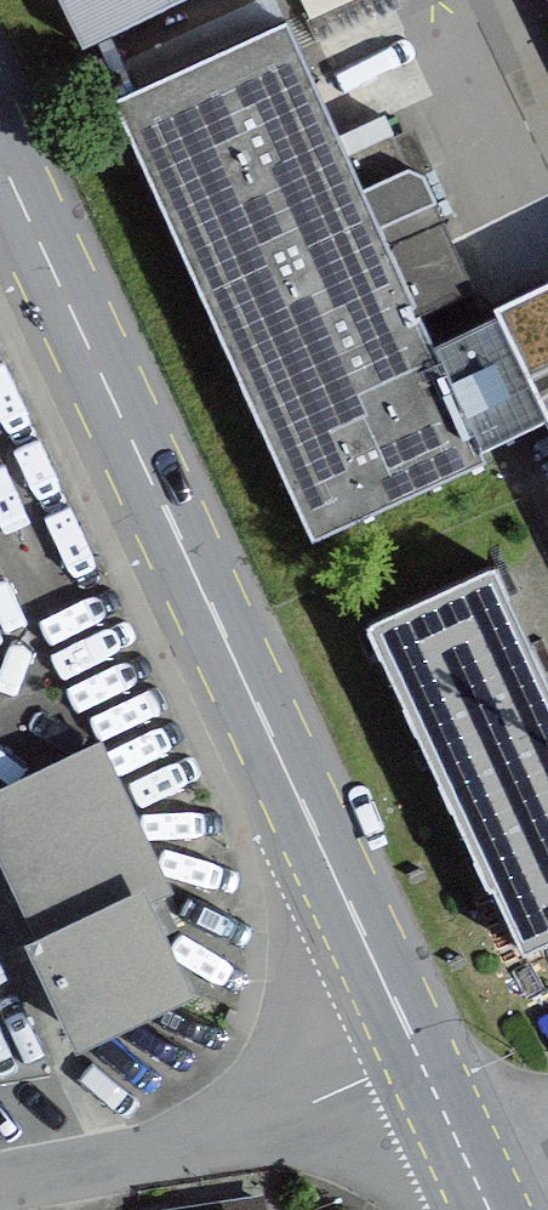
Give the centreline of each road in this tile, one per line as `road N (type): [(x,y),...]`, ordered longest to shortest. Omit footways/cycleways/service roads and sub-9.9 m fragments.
road 1 (primary): [(0,175),(417,1053)]
road 2 (residential): [(417,1053),(224,1137),(0,1187)]
road 3 (primary): [(417,1053),(489,1209)]

